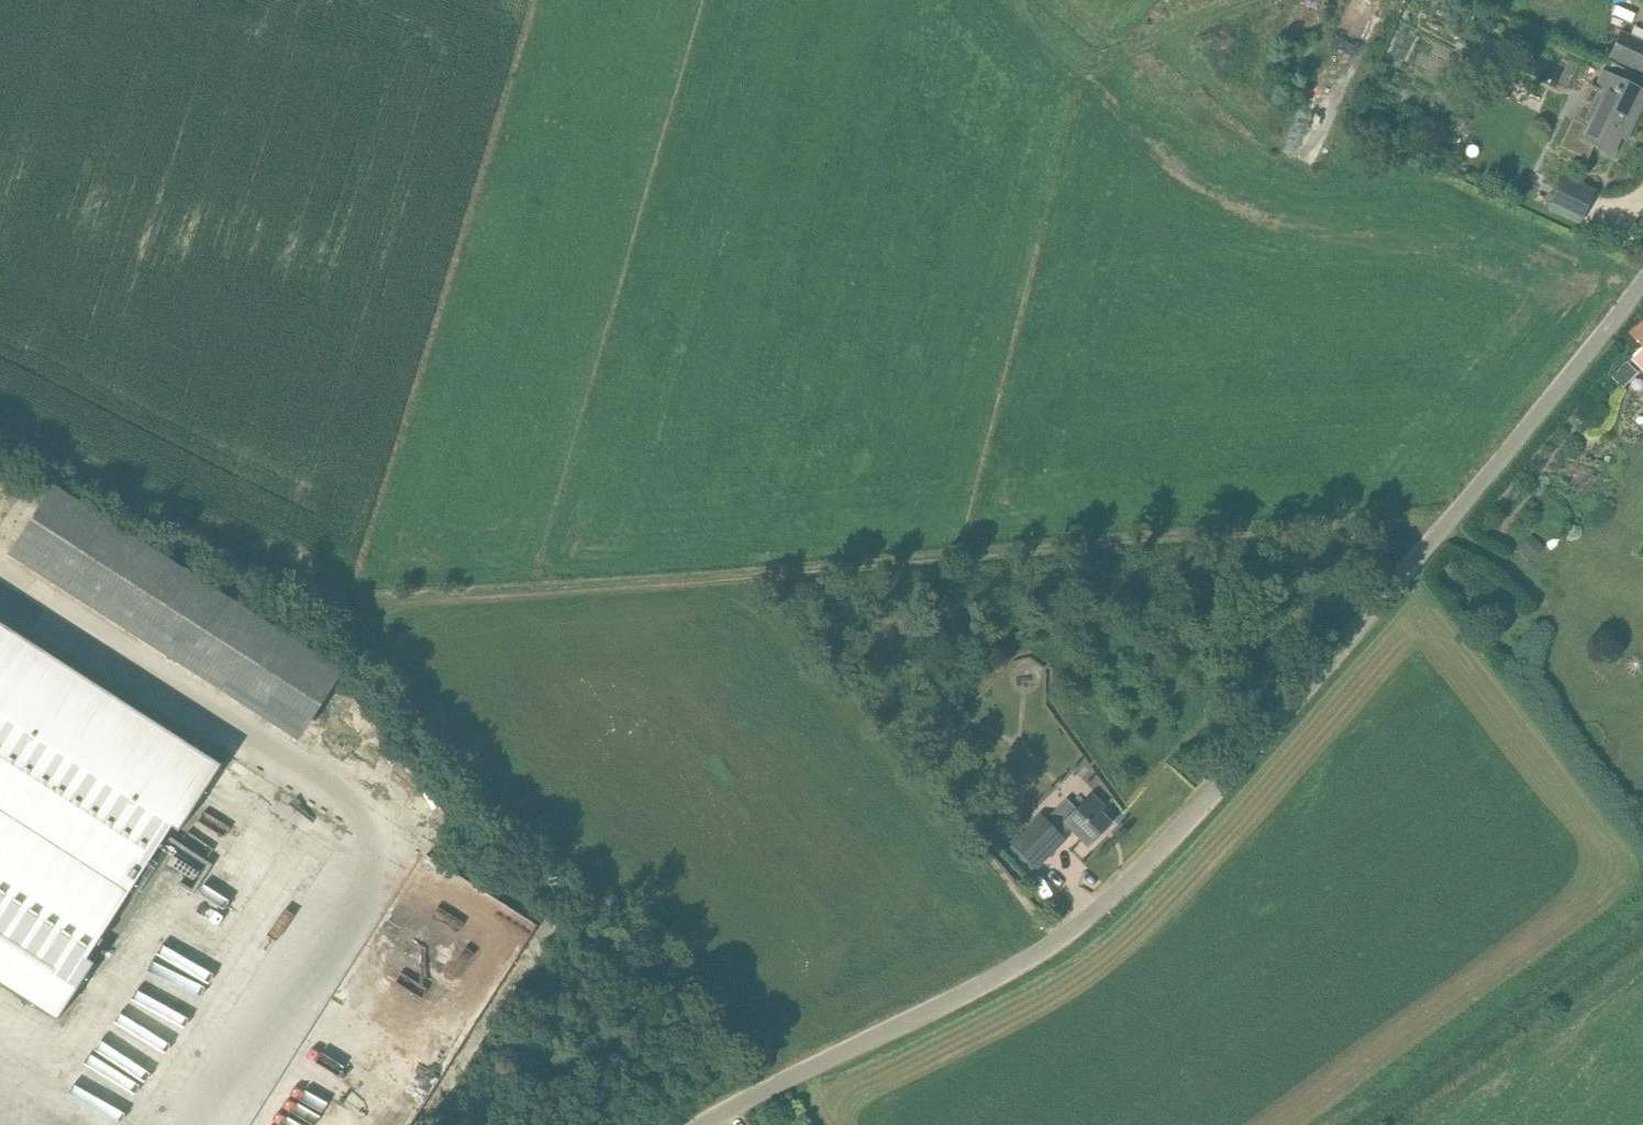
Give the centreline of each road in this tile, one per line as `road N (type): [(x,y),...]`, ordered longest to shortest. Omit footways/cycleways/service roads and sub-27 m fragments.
road 1 (unclassified): [(702,1124),(1047,952),(1134,876),(1313,682),(1642,278)]
road 2 (track): [(1642,893),(1330,1124)]

